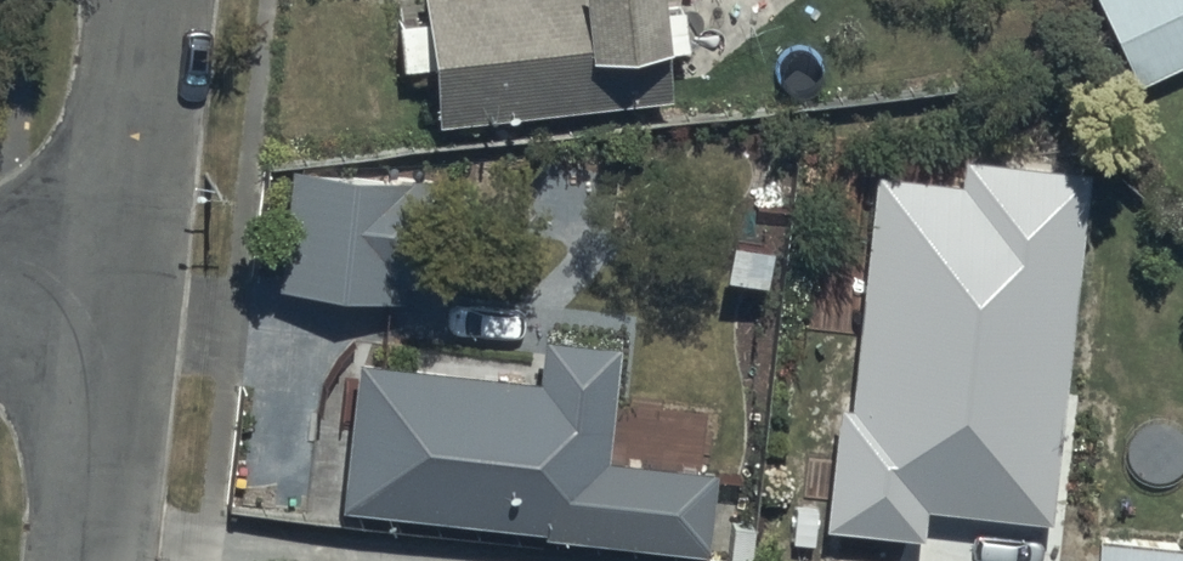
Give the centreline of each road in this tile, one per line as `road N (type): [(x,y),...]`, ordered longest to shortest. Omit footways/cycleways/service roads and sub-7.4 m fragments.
road 1 (residential): [(161,0),(152,155),(128,317)]
road 2 (residential): [(128,317),(96,560)]
road 3 (residential): [(0,303),(128,317)]

